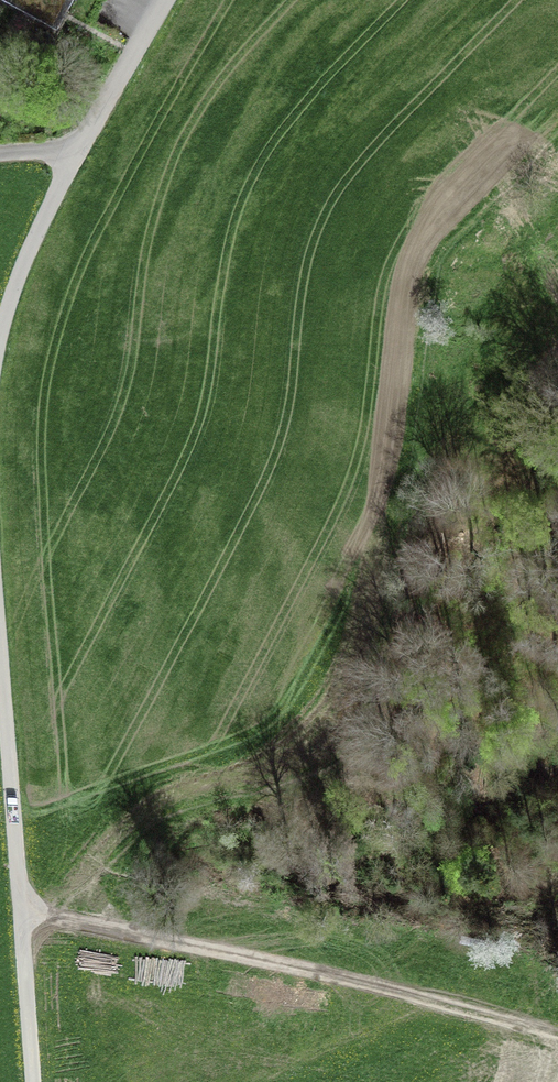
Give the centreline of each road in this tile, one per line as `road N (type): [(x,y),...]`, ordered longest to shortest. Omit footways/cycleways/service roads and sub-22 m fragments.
road 1 (track): [(56,916),(557,1031)]
road 2 (unclassified): [(0,635),(33,1081)]
road 3 (unclassified): [(78,151),(20,270),(0,335)]
road 4 (residential): [(165,0),(78,151)]

